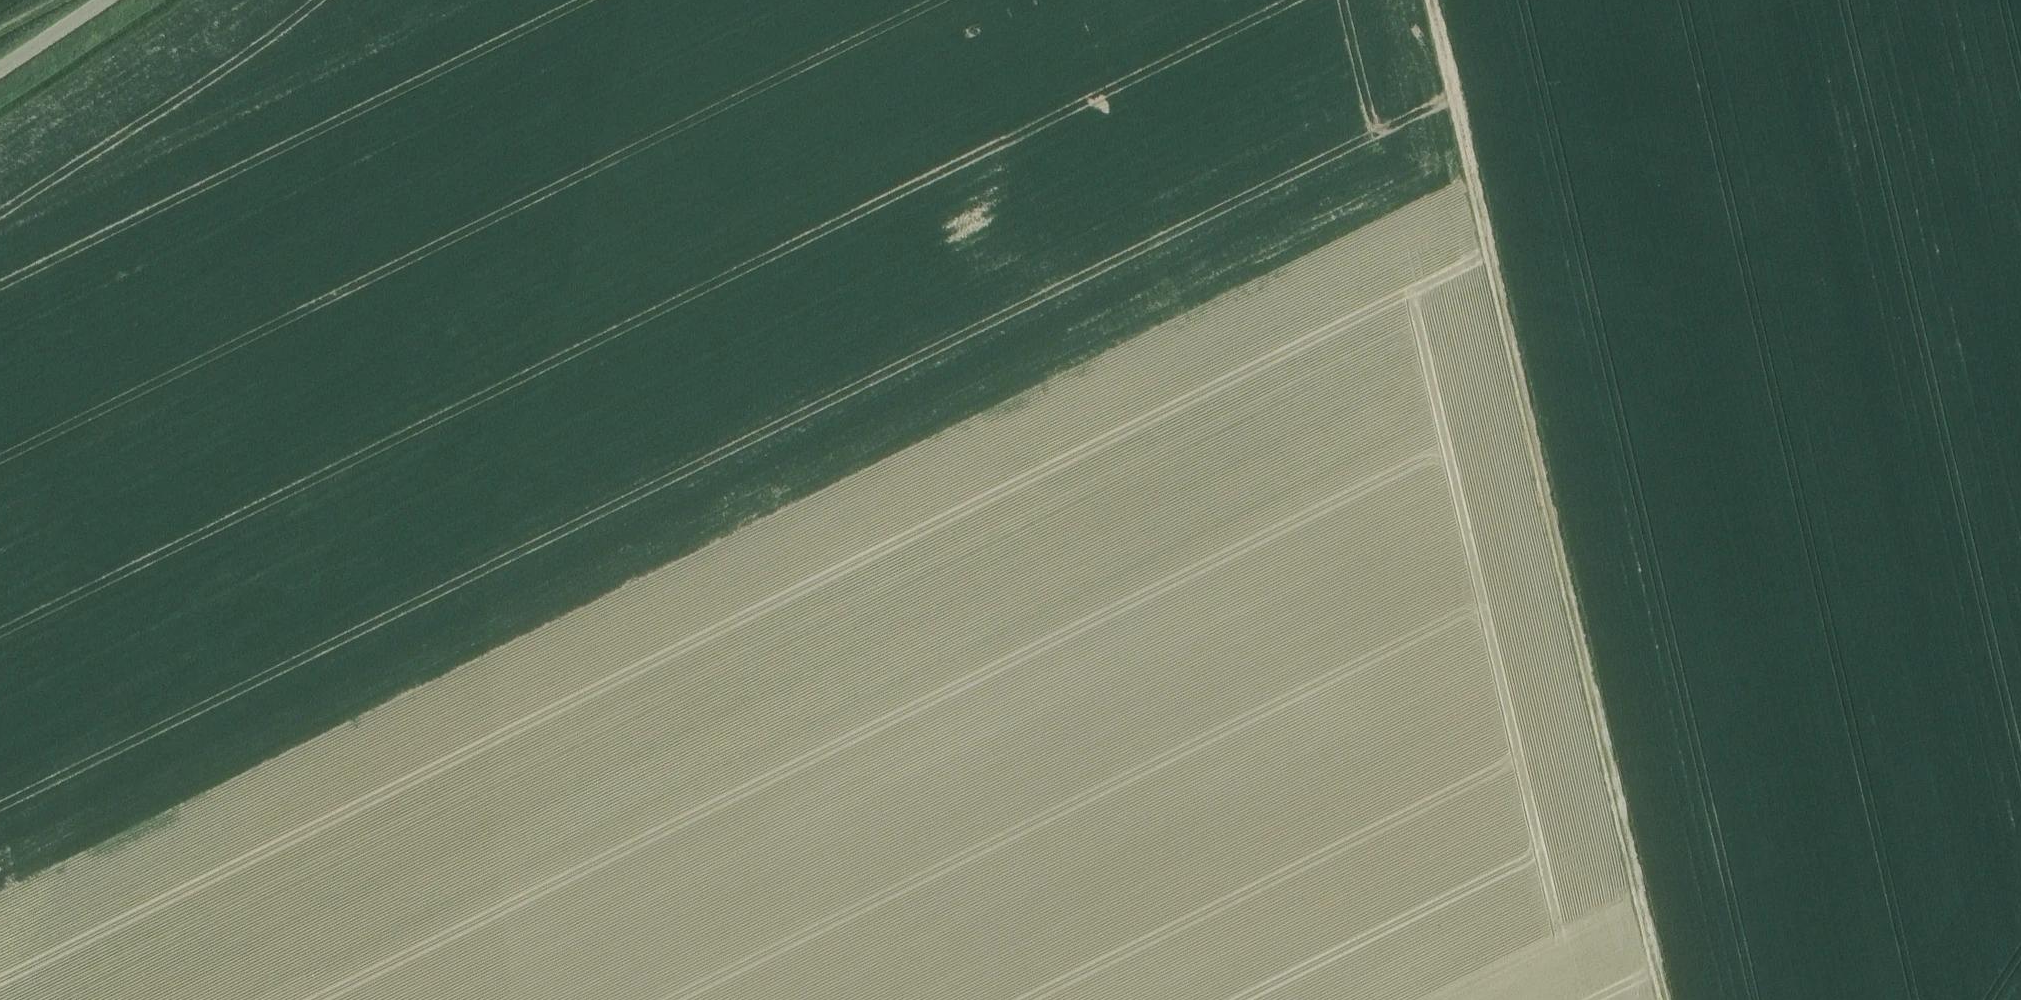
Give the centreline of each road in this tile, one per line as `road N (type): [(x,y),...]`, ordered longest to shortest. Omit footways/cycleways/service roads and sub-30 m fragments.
road 1 (unclassified): [(0,71),(108,0)]

